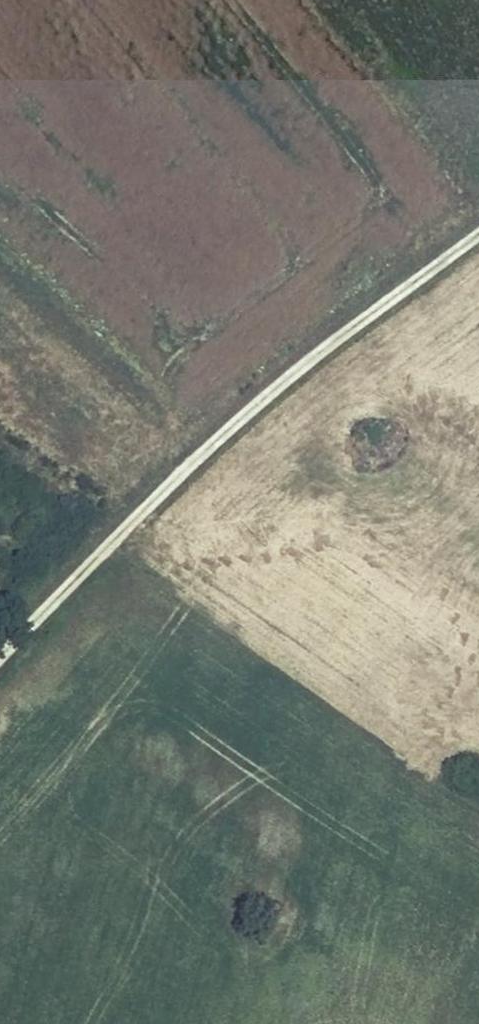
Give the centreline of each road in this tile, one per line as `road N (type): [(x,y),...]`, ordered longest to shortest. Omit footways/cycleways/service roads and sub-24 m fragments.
road 1 (track): [(478,223),(263,389),(0,646)]

